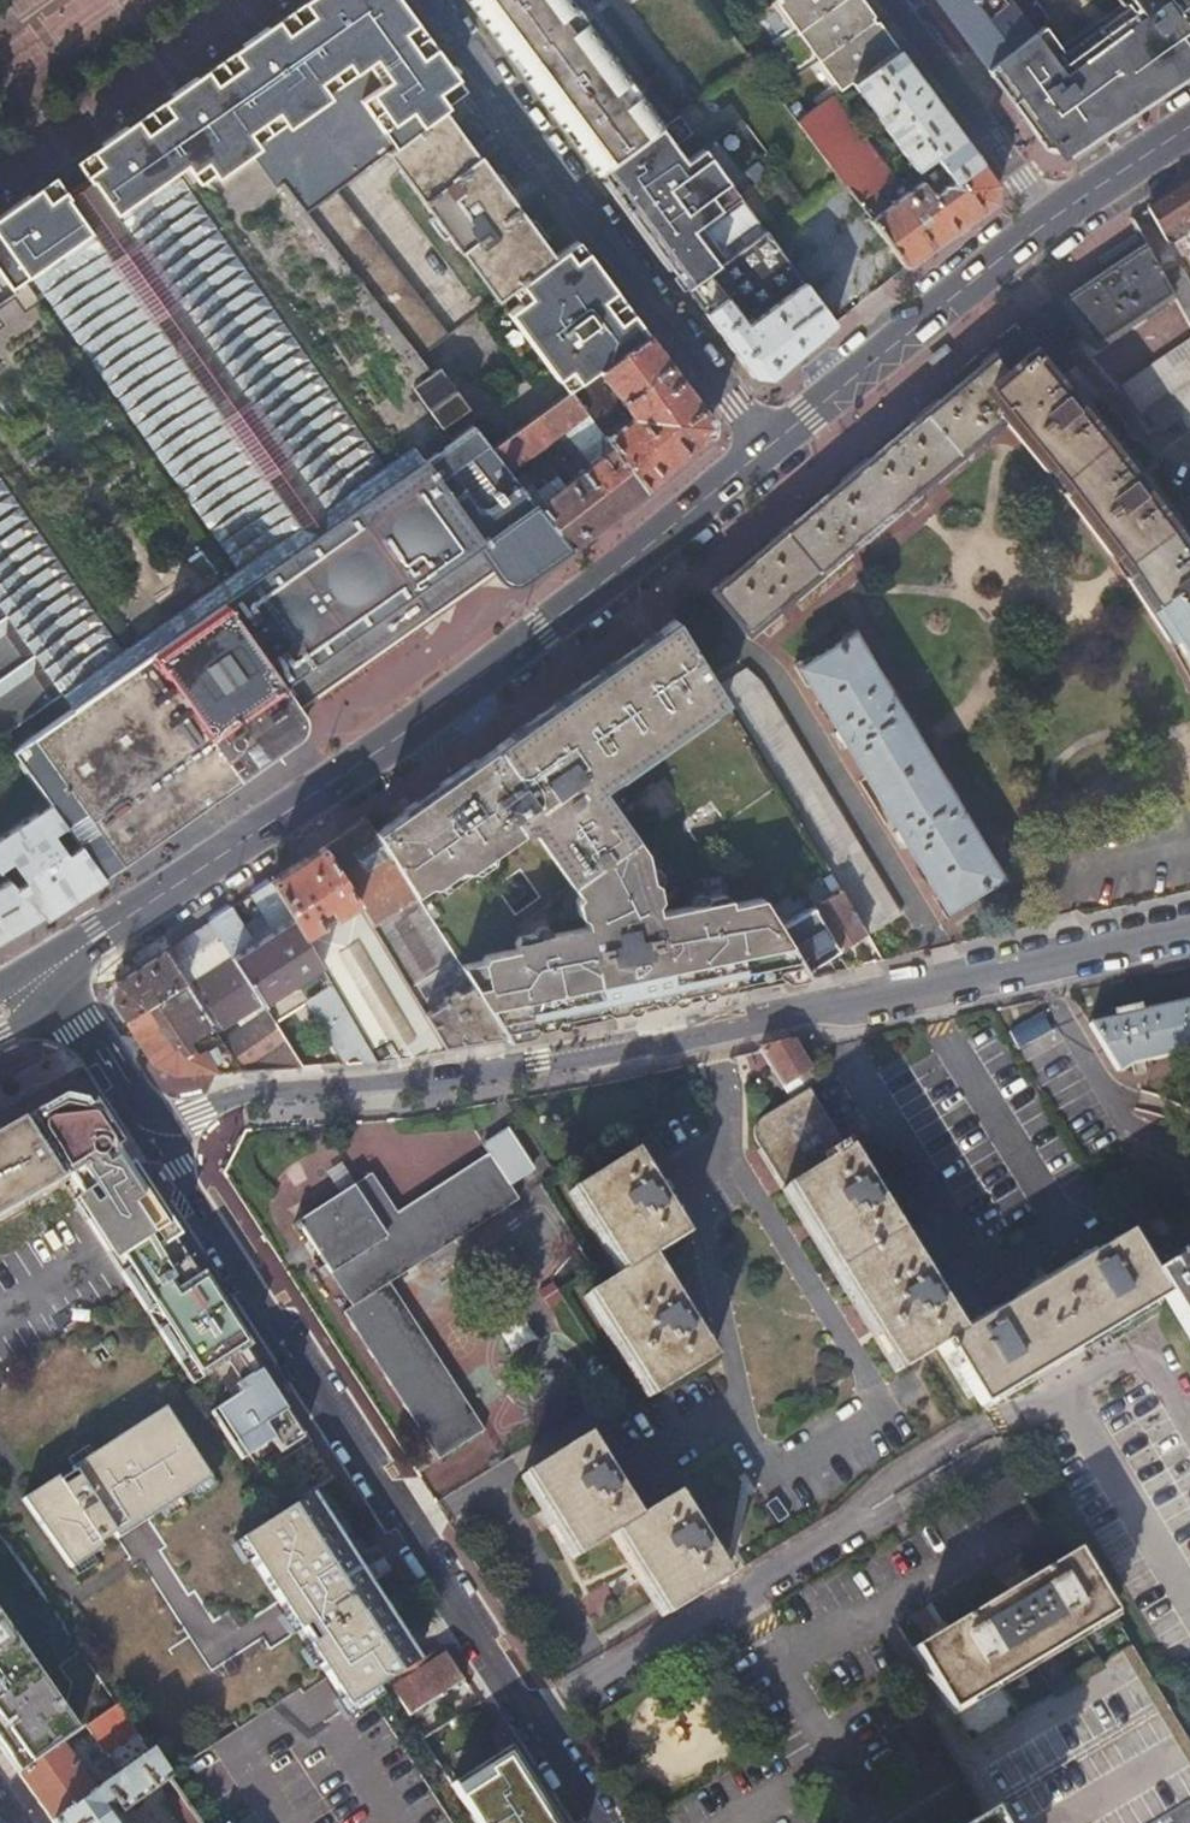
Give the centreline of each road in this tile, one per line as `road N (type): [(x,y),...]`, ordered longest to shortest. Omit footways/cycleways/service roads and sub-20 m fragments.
road 1 (residential): [(159,1137),(241,1098),(536,1070),(1189,930)]
road 2 (secondary): [(52,972),(413,729),(764,455)]
road 3 (residential): [(595,1822),(159,1137)]
road 4 (residential): [(425,0),(764,455)]
road 5 (secondary): [(764,455),(1051,222)]
road 6 (residential): [(1051,222),(891,0)]
road 7 (secondary): [(1051,222),(1189,127)]
road 8 (residential): [(159,1137),(83,1024)]

